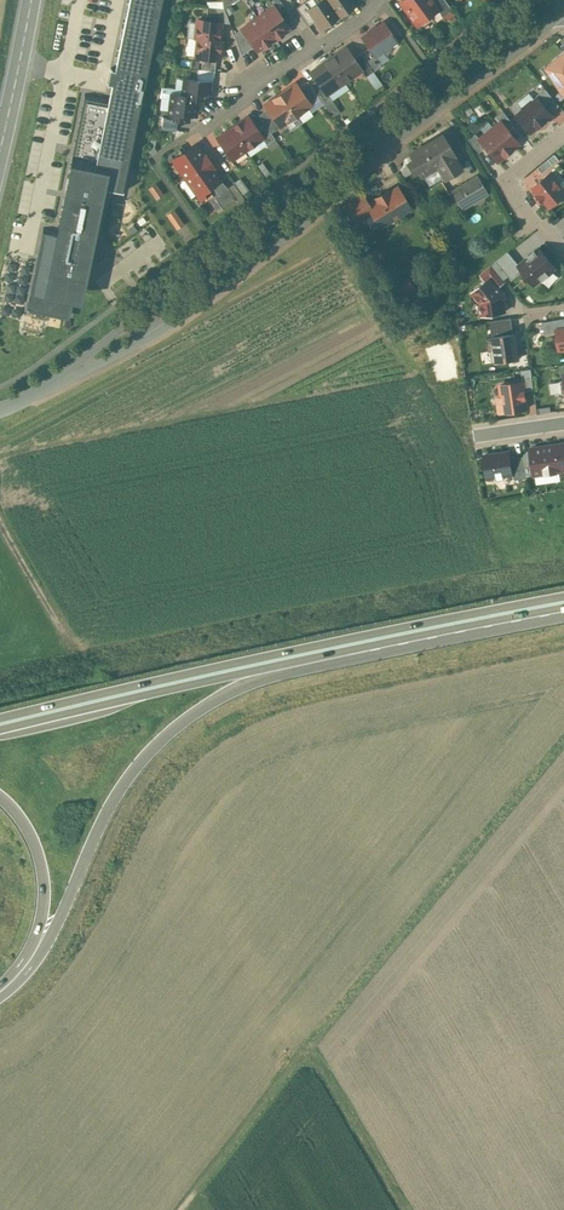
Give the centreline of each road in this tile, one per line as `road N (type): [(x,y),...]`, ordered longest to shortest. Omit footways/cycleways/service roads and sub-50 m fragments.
road 1 (trunk): [(563,595),(0,714)]
road 2 (tertiary): [(155,334),(563,13)]
road 3 (trunk): [(21,970),(47,939),(116,792),(168,731),(245,684),(385,646)]
road 4 (tertiary): [(537,0),(431,92),(141,313)]
road 5 (track): [(563,739),(307,1047)]
road 6 (trunk): [(0,727),(385,646)]
road 7 (track): [(307,1047),(163,804)]
road 8 (residential): [(196,129),(377,0)]
road 9 (track): [(307,1047),(180,1209)]
road 10 (trunk): [(0,795),(27,827),(44,883),(21,970)]
road 11 (track): [(404,1209),(307,1047)]
road 12 (trunk): [(385,646),(563,610)]
road 13 (residential): [(563,254),(508,183),(563,136)]
road 14 (tertiary): [(32,0),(0,151)]
road 15 (track): [(0,522),(76,650)]
road 16 (tertiary): [(46,388),(155,334)]
road 17 (tertiary): [(141,313),(46,388)]

